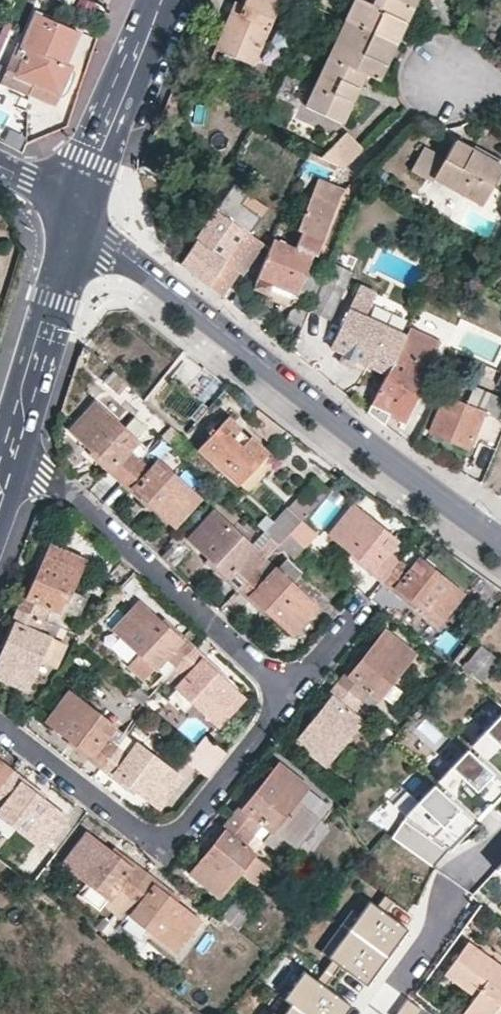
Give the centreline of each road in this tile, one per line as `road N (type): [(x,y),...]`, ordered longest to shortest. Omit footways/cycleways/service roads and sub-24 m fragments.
road 1 (tertiary): [(85,210),(109,243),(153,268),(500,534)]
road 2 (residential): [(293,695),(166,850),(0,726)]
road 3 (residential): [(13,443),(293,695)]
road 4 (secondary): [(13,443),(85,210)]
road 5 (secondary): [(85,210),(160,0)]
road 6 (residential): [(451,898),(426,945),(370,1013)]

